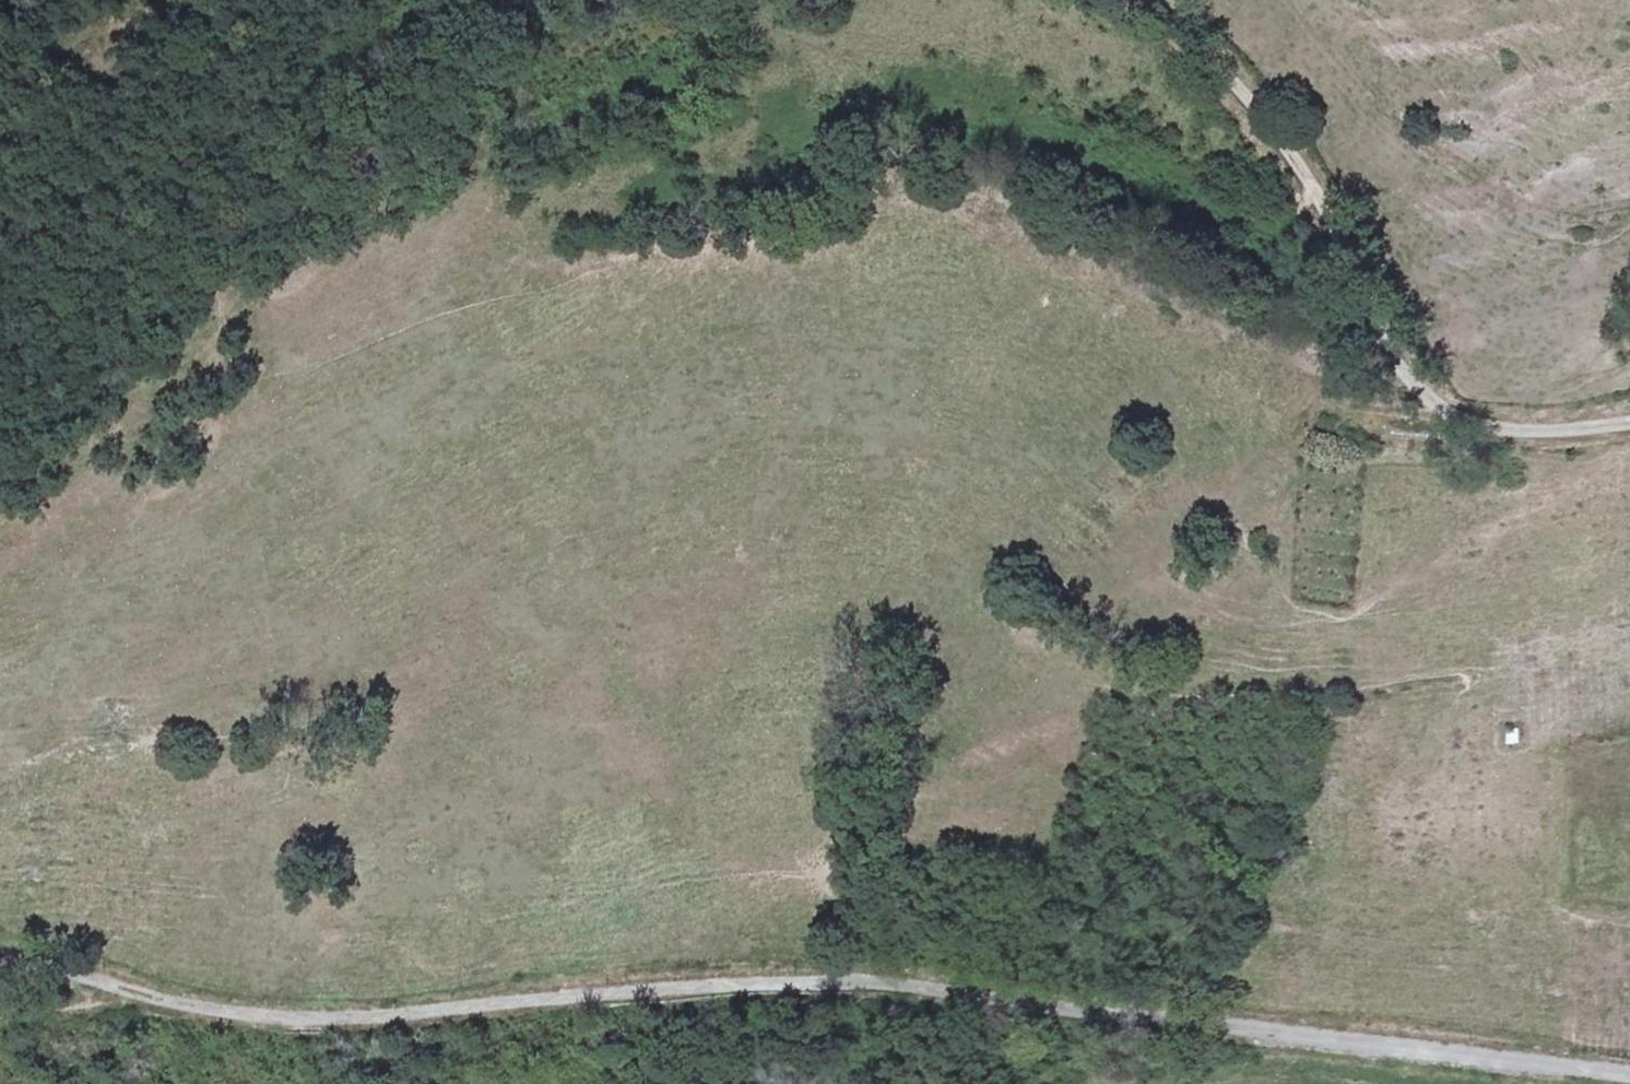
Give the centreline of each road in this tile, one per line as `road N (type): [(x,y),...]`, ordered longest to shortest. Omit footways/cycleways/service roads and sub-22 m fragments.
road 1 (unclassified): [(1629,1075),(843,982),(728,985),(410,1016),(247,1011),(156,1000),(0,954)]
road 2 (track): [(1629,431),(1518,433),(1432,407),(1377,337),(1342,233),(1292,150),(1218,64),(1142,0)]

